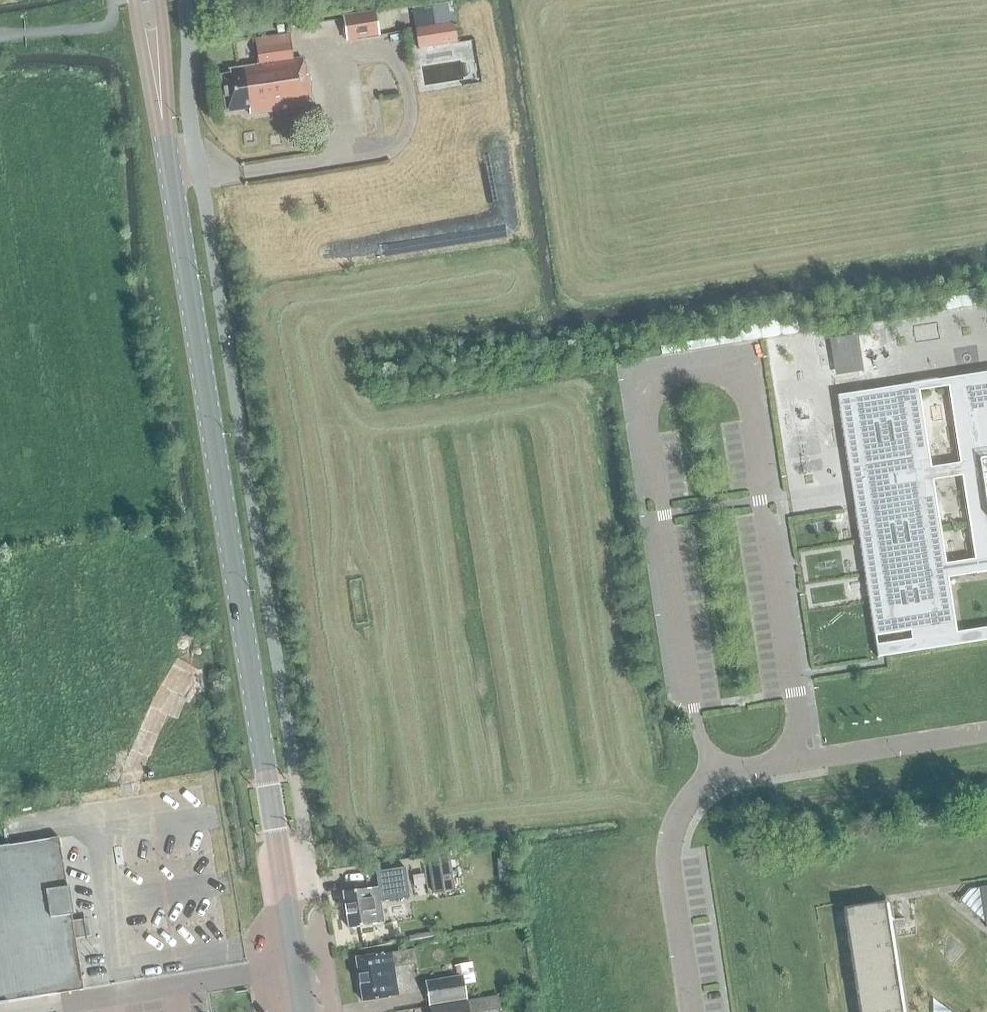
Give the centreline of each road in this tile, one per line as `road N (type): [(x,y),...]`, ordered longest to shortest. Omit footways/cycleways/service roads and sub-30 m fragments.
road 1 (tertiary): [(304,1011),(142,0)]

